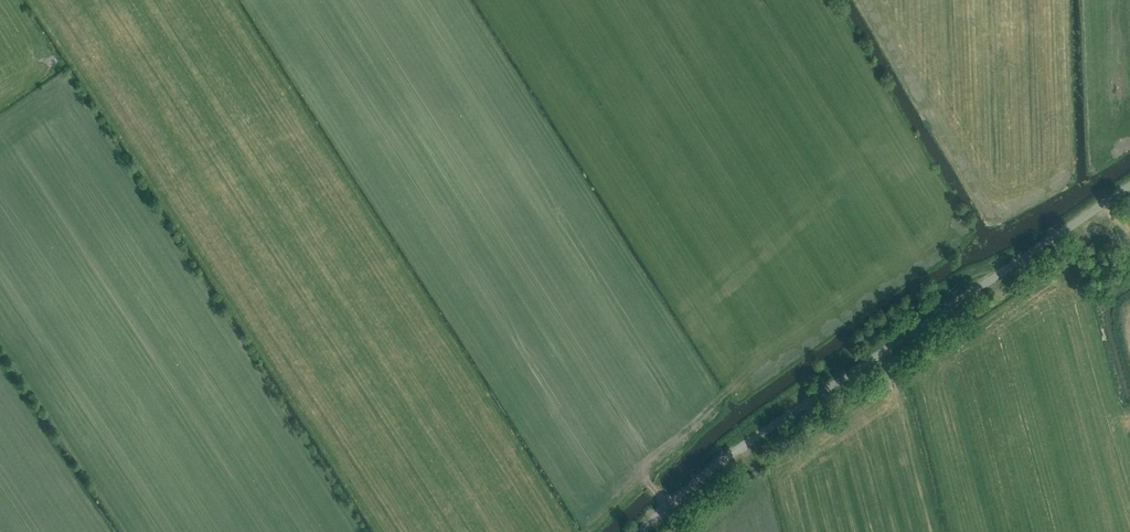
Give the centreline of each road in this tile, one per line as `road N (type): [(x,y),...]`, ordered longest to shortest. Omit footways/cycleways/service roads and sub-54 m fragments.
road 1 (unclassified): [(643,531),(737,449),(1129,185)]

